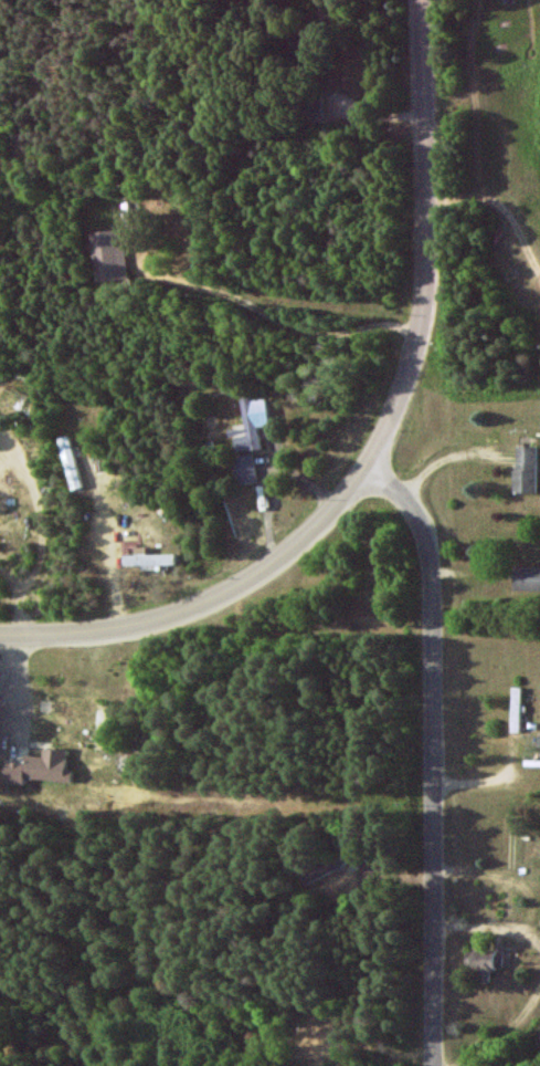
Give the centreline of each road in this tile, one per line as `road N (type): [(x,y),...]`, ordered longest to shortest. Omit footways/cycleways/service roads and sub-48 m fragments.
road 1 (residential): [(431,1065),(428,548),(415,512),(364,470)]
road 2 (tertiary): [(364,470),(421,333),(428,269),(422,0)]
road 3 (tertiary): [(364,470),(304,540),(201,605),(129,628),(0,635)]

